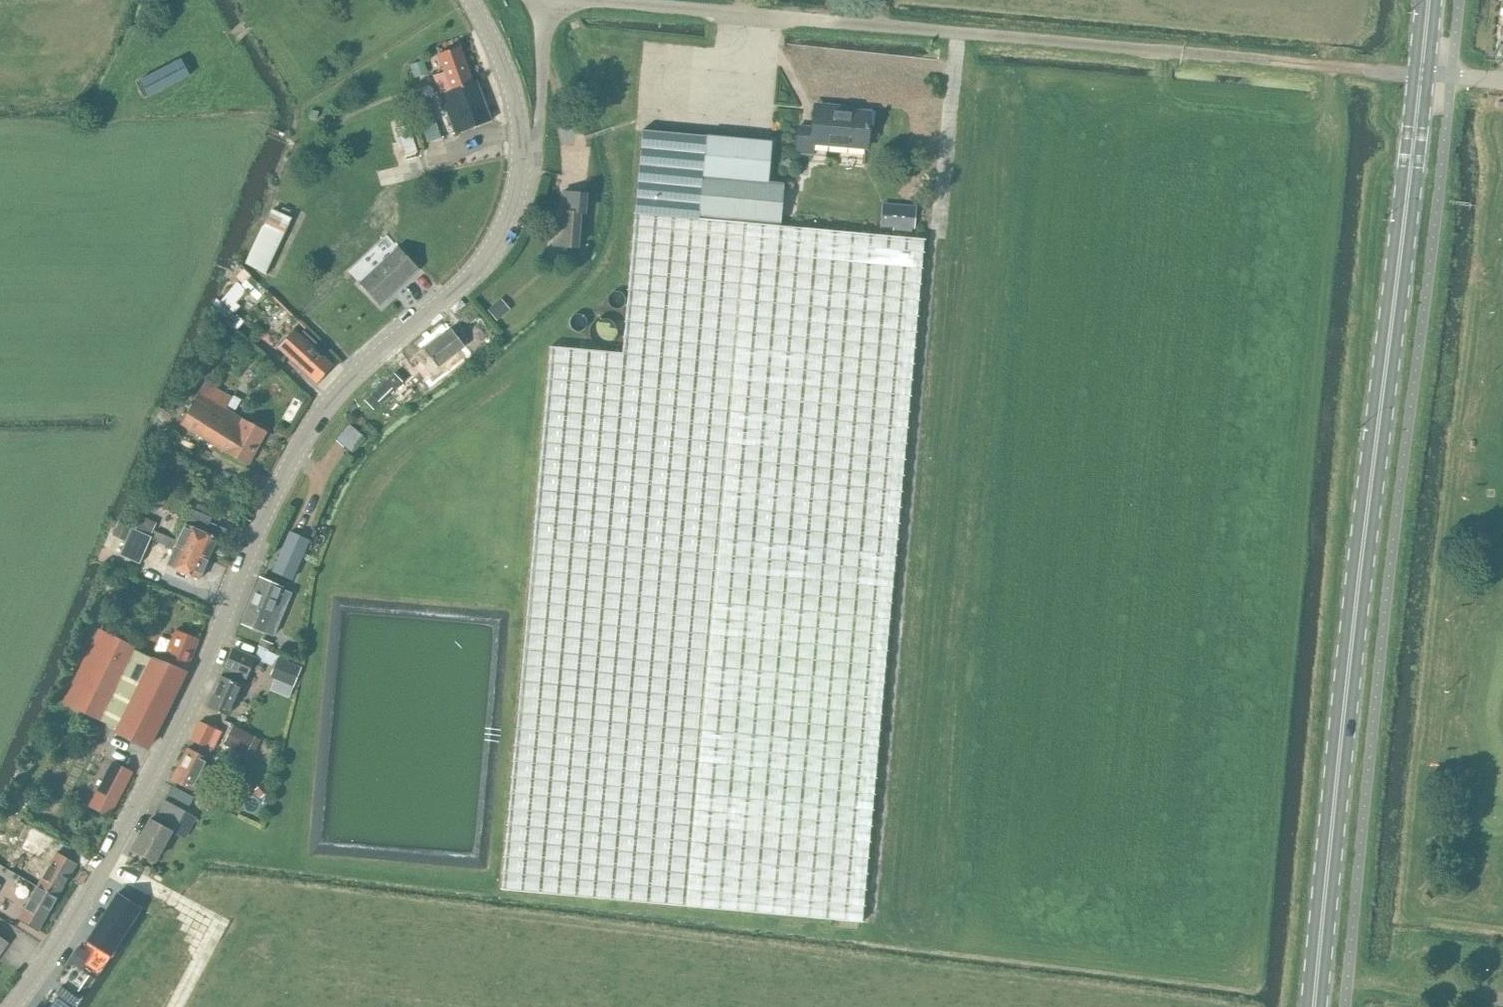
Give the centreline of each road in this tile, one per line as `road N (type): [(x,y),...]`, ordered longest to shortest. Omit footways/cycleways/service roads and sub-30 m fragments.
road 1 (unclassified): [(13,1006),(68,926),(171,737),(309,428),(372,359),(469,276),(504,224),(521,171),(519,125),(500,61),(470,0)]
road 2 (secondary): [(1313,1006),(1421,75)]
road 3 (track): [(956,32),(871,923)]
road 4 (track): [(1421,75),(742,13)]
road 5 (track): [(174,1006),(219,923),(104,862)]
road 6 (track): [(565,1),(596,54),(737,68)]

